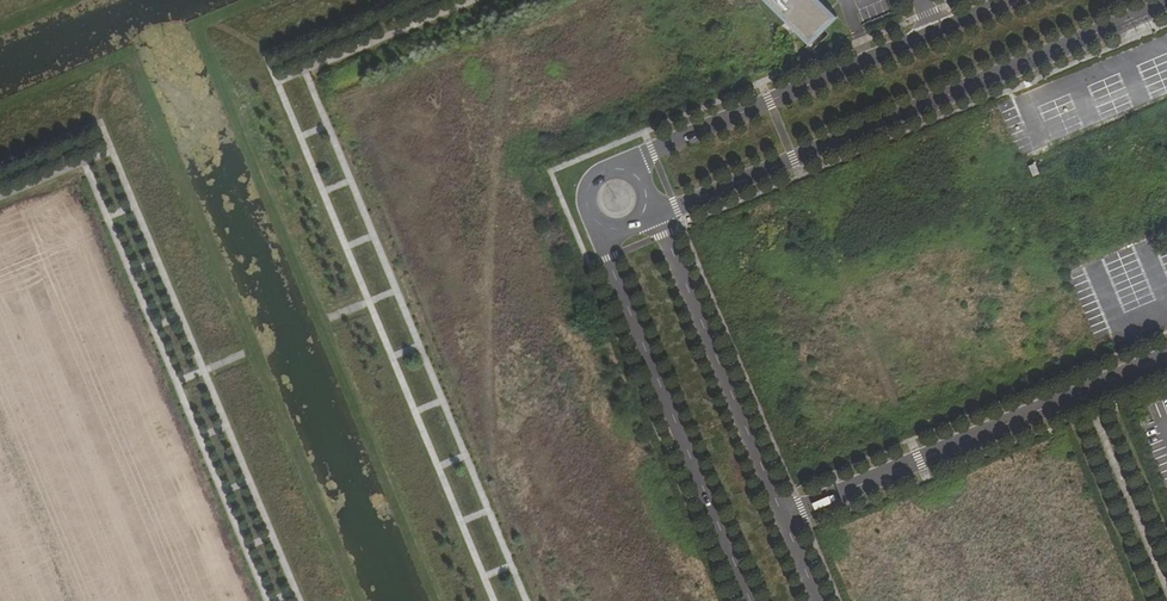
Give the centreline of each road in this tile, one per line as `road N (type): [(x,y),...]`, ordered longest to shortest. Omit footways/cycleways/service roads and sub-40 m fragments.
road 1 (unclassified): [(651,214),(1166,3)]
road 2 (unclassified): [(1008,0),(620,165)]
road 3 (unclassified): [(784,517),(1166,356)]
road 4 (unclassified): [(593,221),(750,600)]
road 5 (unclassified): [(784,517),(651,214)]

